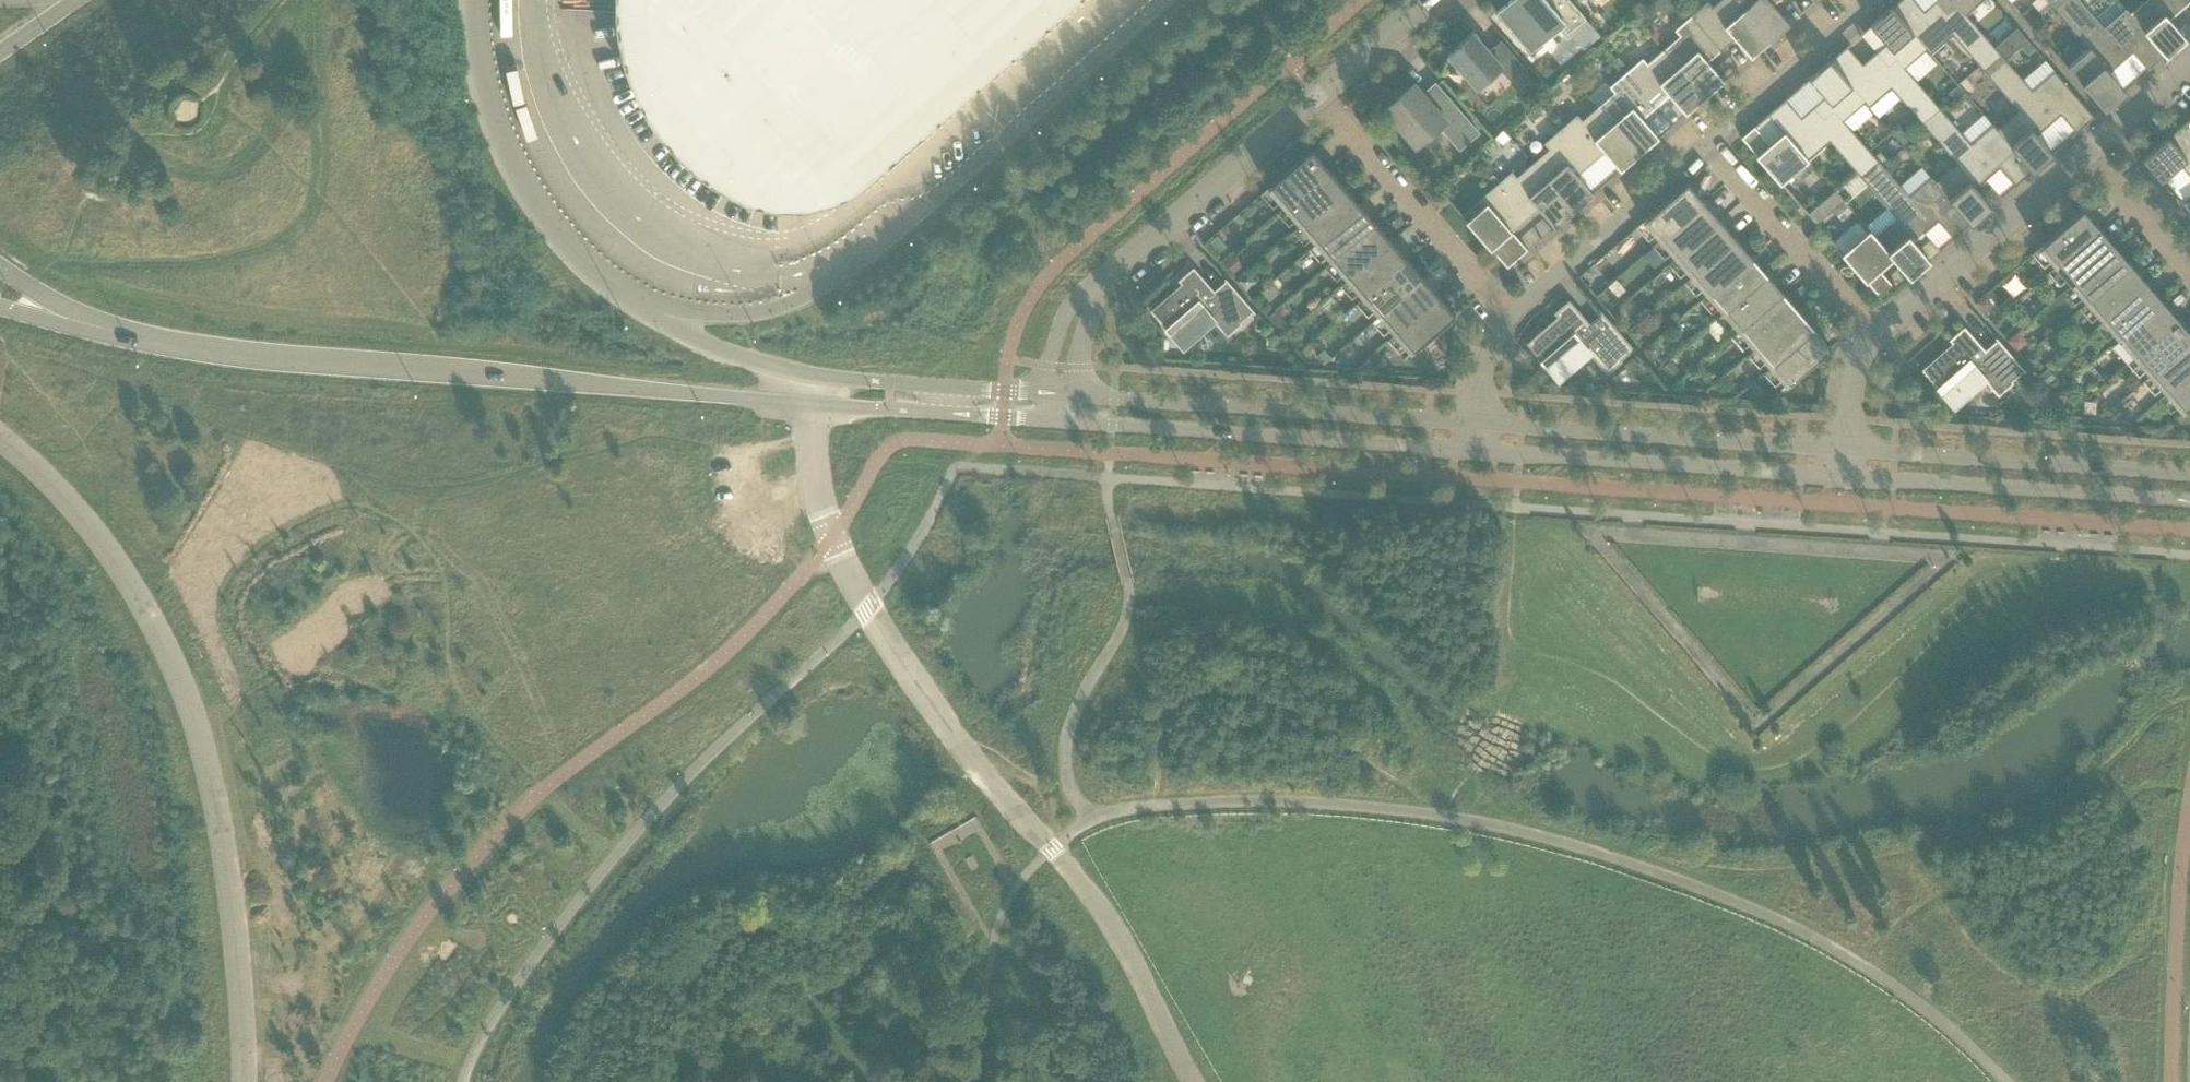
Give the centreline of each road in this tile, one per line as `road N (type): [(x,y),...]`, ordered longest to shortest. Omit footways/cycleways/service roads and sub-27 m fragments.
road 1 (tertiary): [(193,351),(1044,424)]
road 2 (unclassified): [(0,440),(80,513),(155,627),(208,774),(241,986),(243,1081)]
road 3 (unclassified): [(1161,0),(843,280),(791,307),(722,317),(637,308)]
road 4 (tertiary): [(1046,398),(757,369),(637,308)]
road 5 (tertiary): [(1078,425),(1479,452)]
road 6 (tertiary): [(1480,424),(1080,401)]
road 7 (tertiary): [(637,308),(542,221),(498,149),(478,80),(472,0)]
road 8 (tertiary): [(1836,449),(1480,424)]
road 9 (tertiary): [(1834,477),(2189,504)]
road 10 (tertiary): [(1479,452),(1834,477)]
road 11 (tertiary): [(2189,479),(1836,449)]
road 12 (residential): [(1511,317),(1318,97)]
road 13 (residential): [(1876,332),(2082,152)]
road 14 (residential): [(1115,272),(1318,97)]
road 15 (residential): [(1876,332),(1699,133)]
road 16 (residential): [(1511,317),(1529,283),(1699,133)]
road 17 (tertiary): [(0,269),(107,326),(193,351)]
road 18 (residential): [(1699,133),(1854,0)]
road 19 (tertiary): [(0,310),(108,342),(193,351)]
road 20 (residential): [(2189,274),(2082,152)]
road 21 (residential): [(1318,97),(1429,0)]
road 22 (unclassified): [(1115,272),(1065,329),(1046,398)]
road 23 (residential): [(2082,152),(2189,60)]
road 24 (unclassified): [(1080,401),(1084,345),(1115,272)]
road 25 (residential): [(1836,449),(1854,361),(1876,332)]

